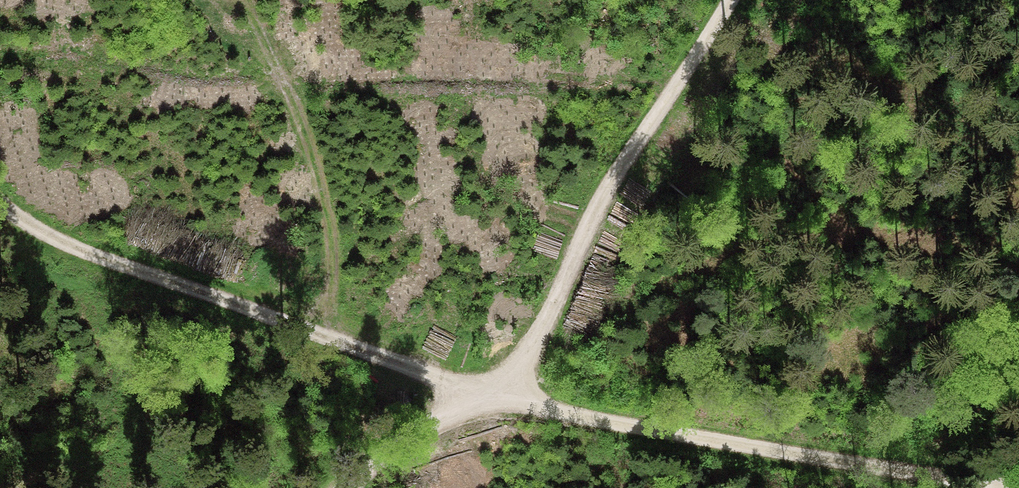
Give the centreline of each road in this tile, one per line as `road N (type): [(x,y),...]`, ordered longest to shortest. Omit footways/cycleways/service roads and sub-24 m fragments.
road 1 (track): [(355,487),(421,420),(476,388),(758,450),(1018,481)]
road 2 (track): [(0,217),(476,388)]
road 3 (track): [(725,0),(590,220),(527,359),(476,388)]
road 4 (track): [(320,336),(351,239),(326,120),(271,0)]

